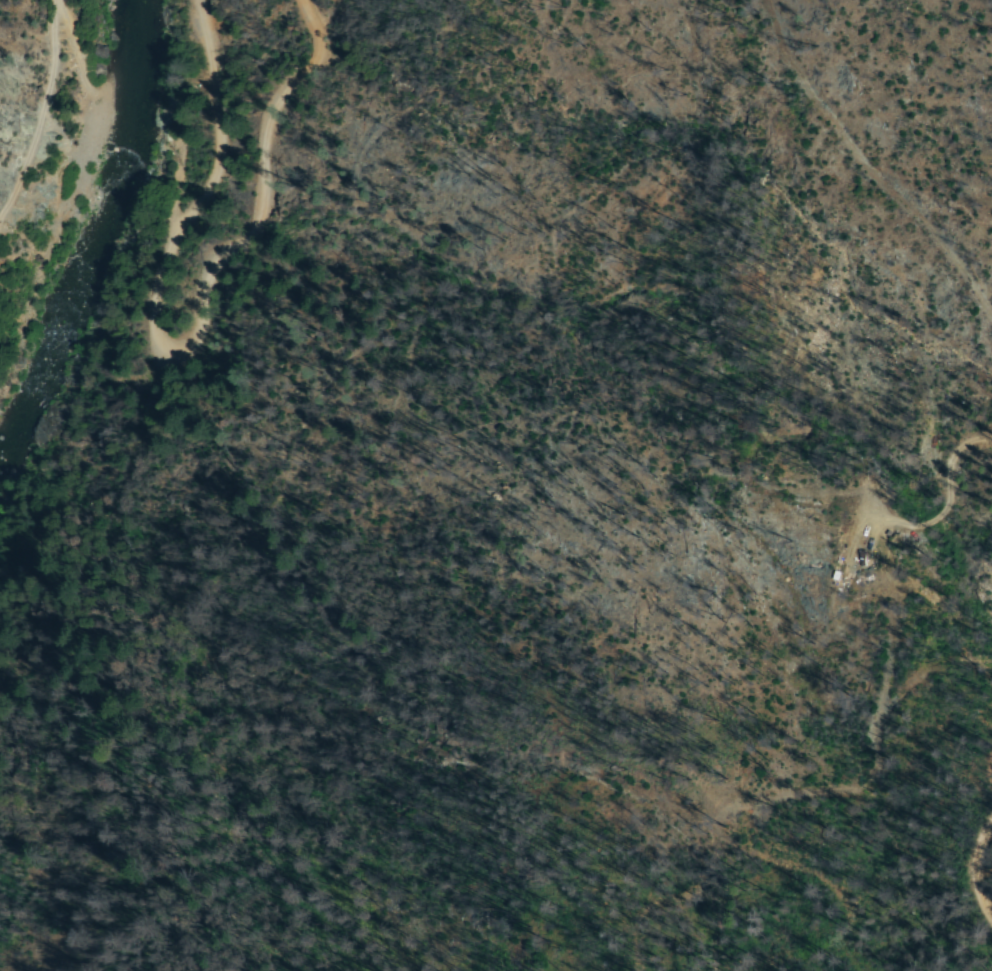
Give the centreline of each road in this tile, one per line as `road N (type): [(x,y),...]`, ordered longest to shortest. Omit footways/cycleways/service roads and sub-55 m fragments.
road 1 (residential): [(298,0),(310,52),(273,104),(250,218),(215,257),(187,324),(163,335),(148,304),(166,242),(215,143),(192,0)]

